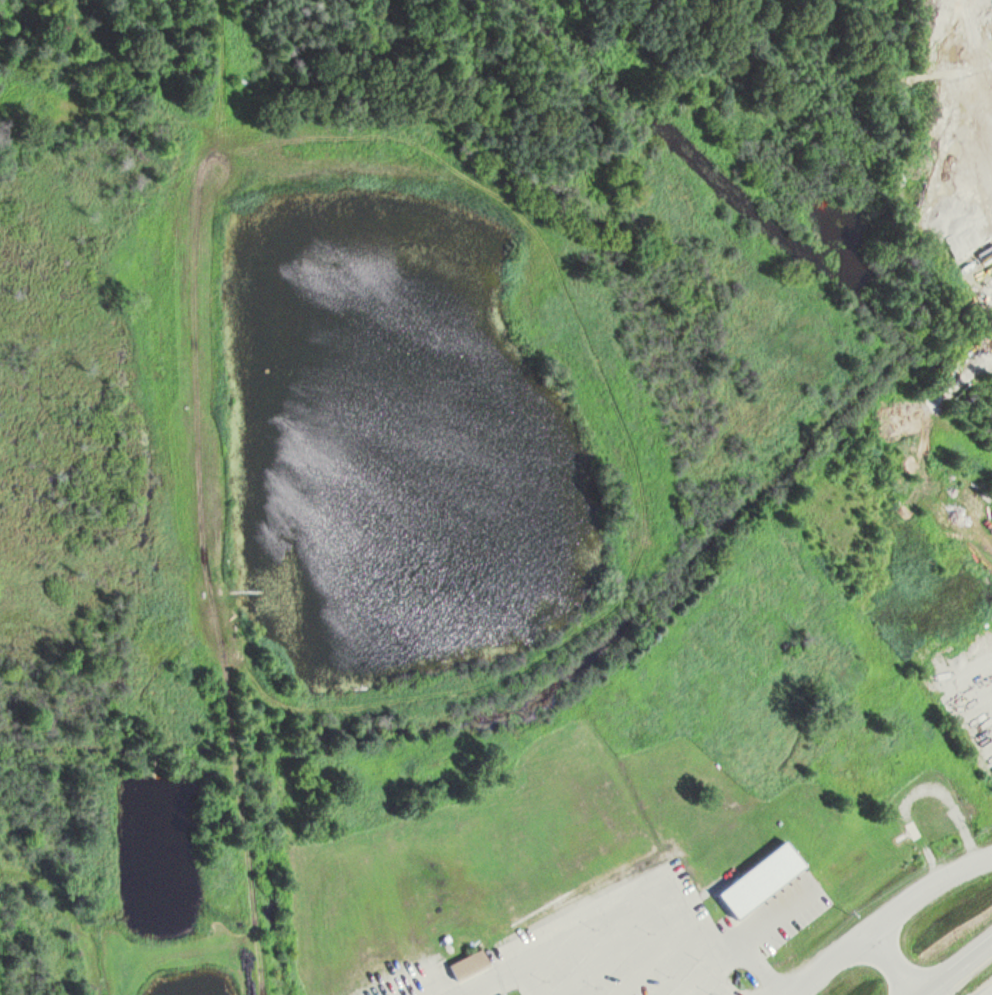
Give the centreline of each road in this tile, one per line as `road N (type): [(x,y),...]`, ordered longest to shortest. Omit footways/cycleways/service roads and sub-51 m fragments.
road 1 (track): [(214,0),(222,177),(198,232),(211,539),(272,994)]
road 2 (residential): [(991,850),(900,901),(800,994)]

